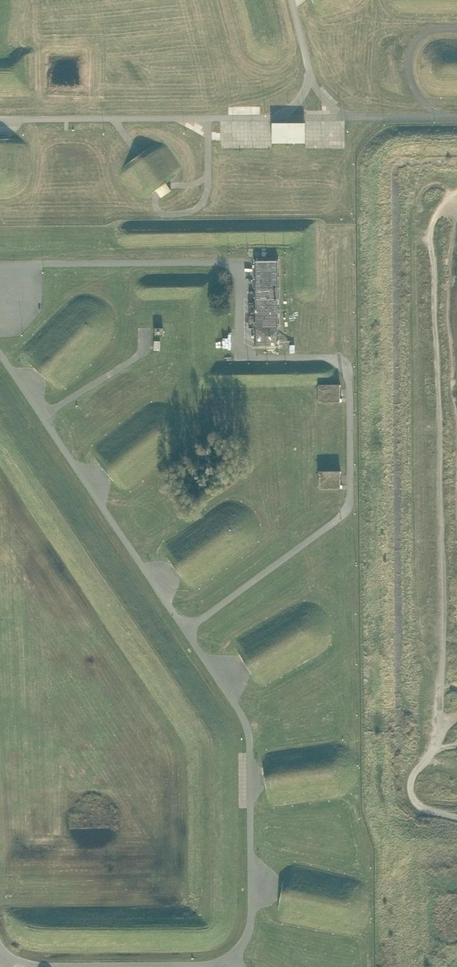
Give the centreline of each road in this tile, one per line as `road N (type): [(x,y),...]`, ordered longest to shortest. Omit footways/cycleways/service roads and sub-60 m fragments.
road 1 (track): [(389,966),(391,866),(375,822),(378,176),(384,156),(403,141),(456,140)]
road 2 (track): [(441,690),(427,669),(419,612),(414,245),(422,191),(446,190),(456,227)]
road 3 (track): [(456,951),(429,936),(419,850),(384,835)]
road 4 (track): [(456,249),(451,314),(456,393)]

